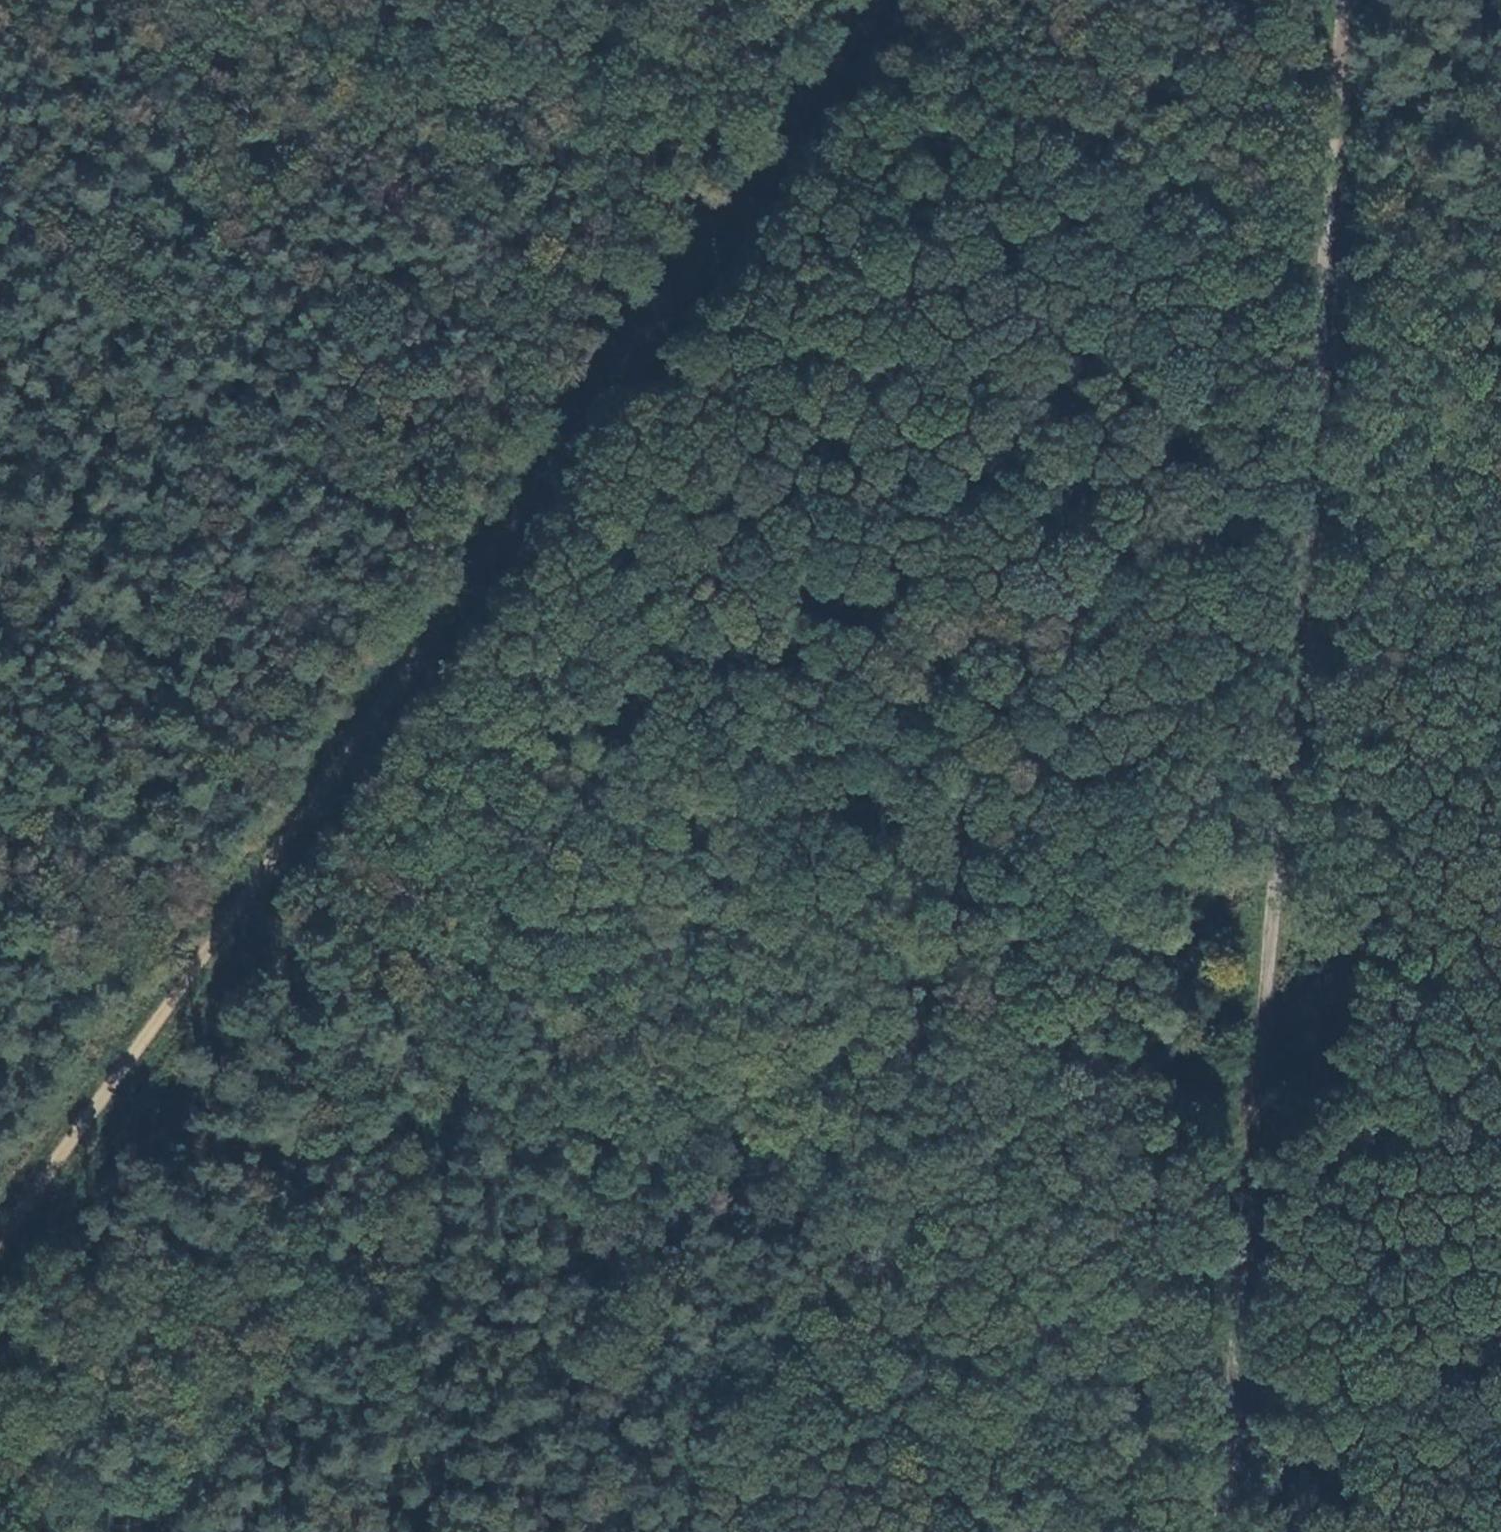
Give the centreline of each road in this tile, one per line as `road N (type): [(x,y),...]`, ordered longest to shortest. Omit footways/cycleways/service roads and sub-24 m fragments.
road 1 (track): [(0,1250),(451,599),(895,0)]
road 2 (track): [(1340,0),(1226,1531)]

